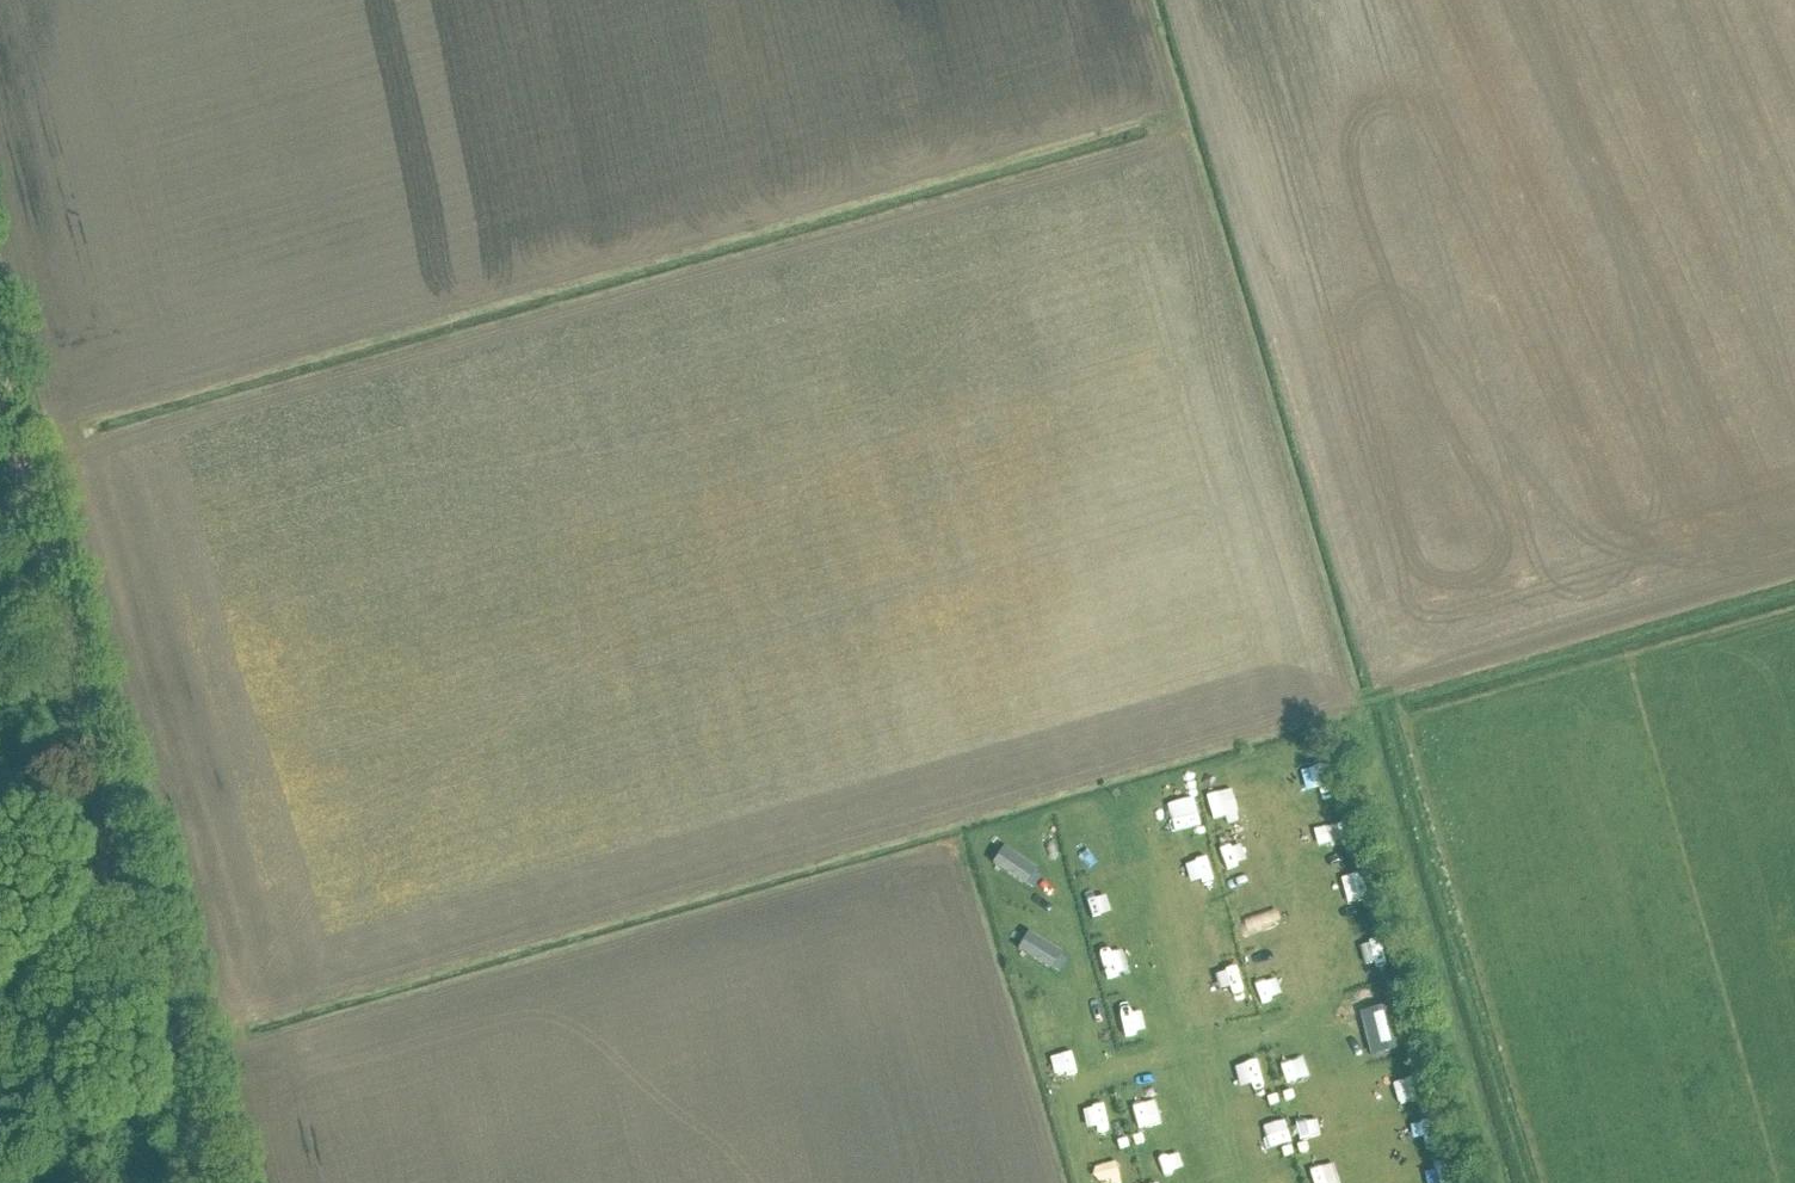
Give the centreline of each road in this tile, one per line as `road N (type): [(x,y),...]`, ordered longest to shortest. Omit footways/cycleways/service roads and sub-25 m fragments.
road 1 (track): [(0,1003),(54,949),(102,881),(104,742),(0,374)]
road 2 (track): [(217,1182),(104,742)]

